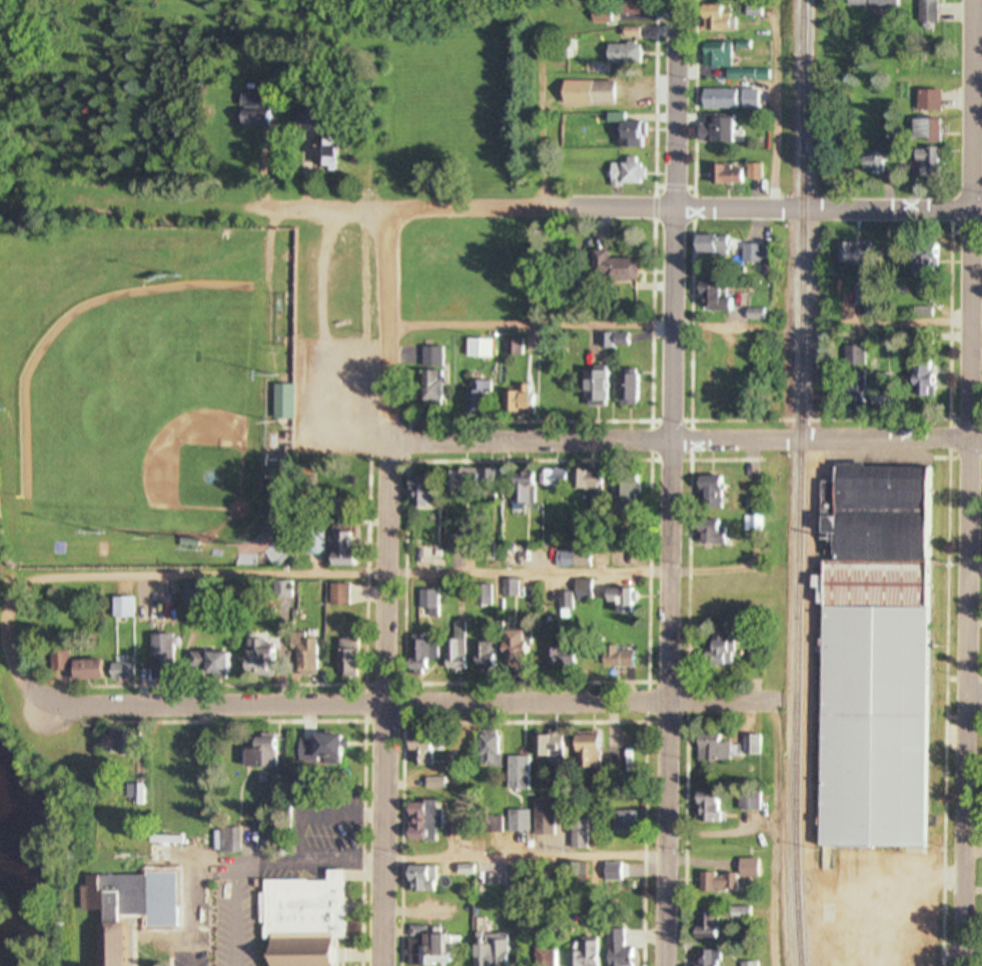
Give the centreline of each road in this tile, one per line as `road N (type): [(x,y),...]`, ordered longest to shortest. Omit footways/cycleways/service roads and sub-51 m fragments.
road 1 (residential): [(663,965),(675,0)]
road 2 (residential): [(963,965),(969,0)]
road 3 (residential): [(380,965),(388,210)]
road 4 (residential): [(776,705),(81,707),(33,689)]
road 5 (residential): [(259,209),(981,212)]
road 6 (residential): [(981,440),(387,444)]

